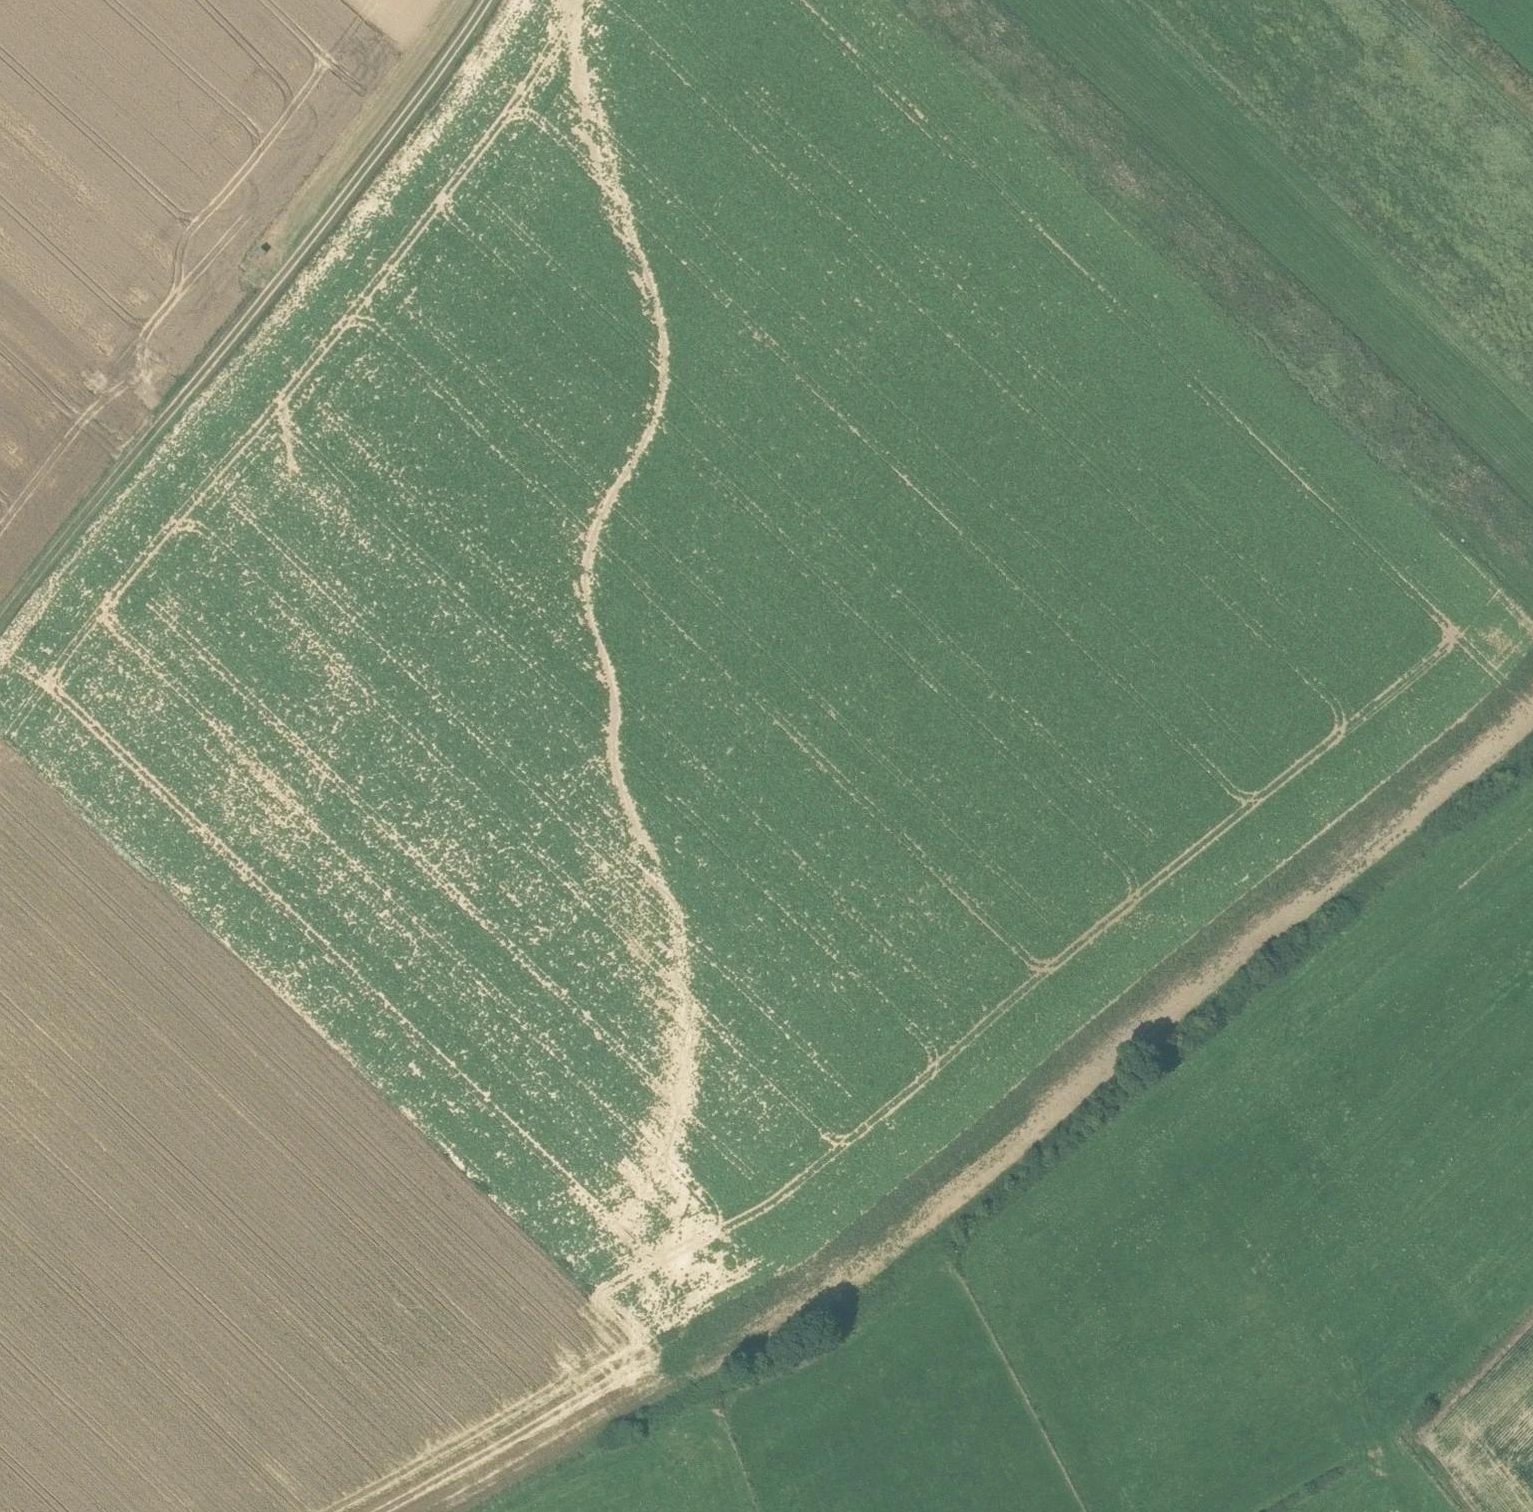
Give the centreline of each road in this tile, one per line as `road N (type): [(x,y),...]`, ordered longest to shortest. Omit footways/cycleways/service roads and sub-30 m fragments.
road 1 (track): [(0,625),(487,0)]

